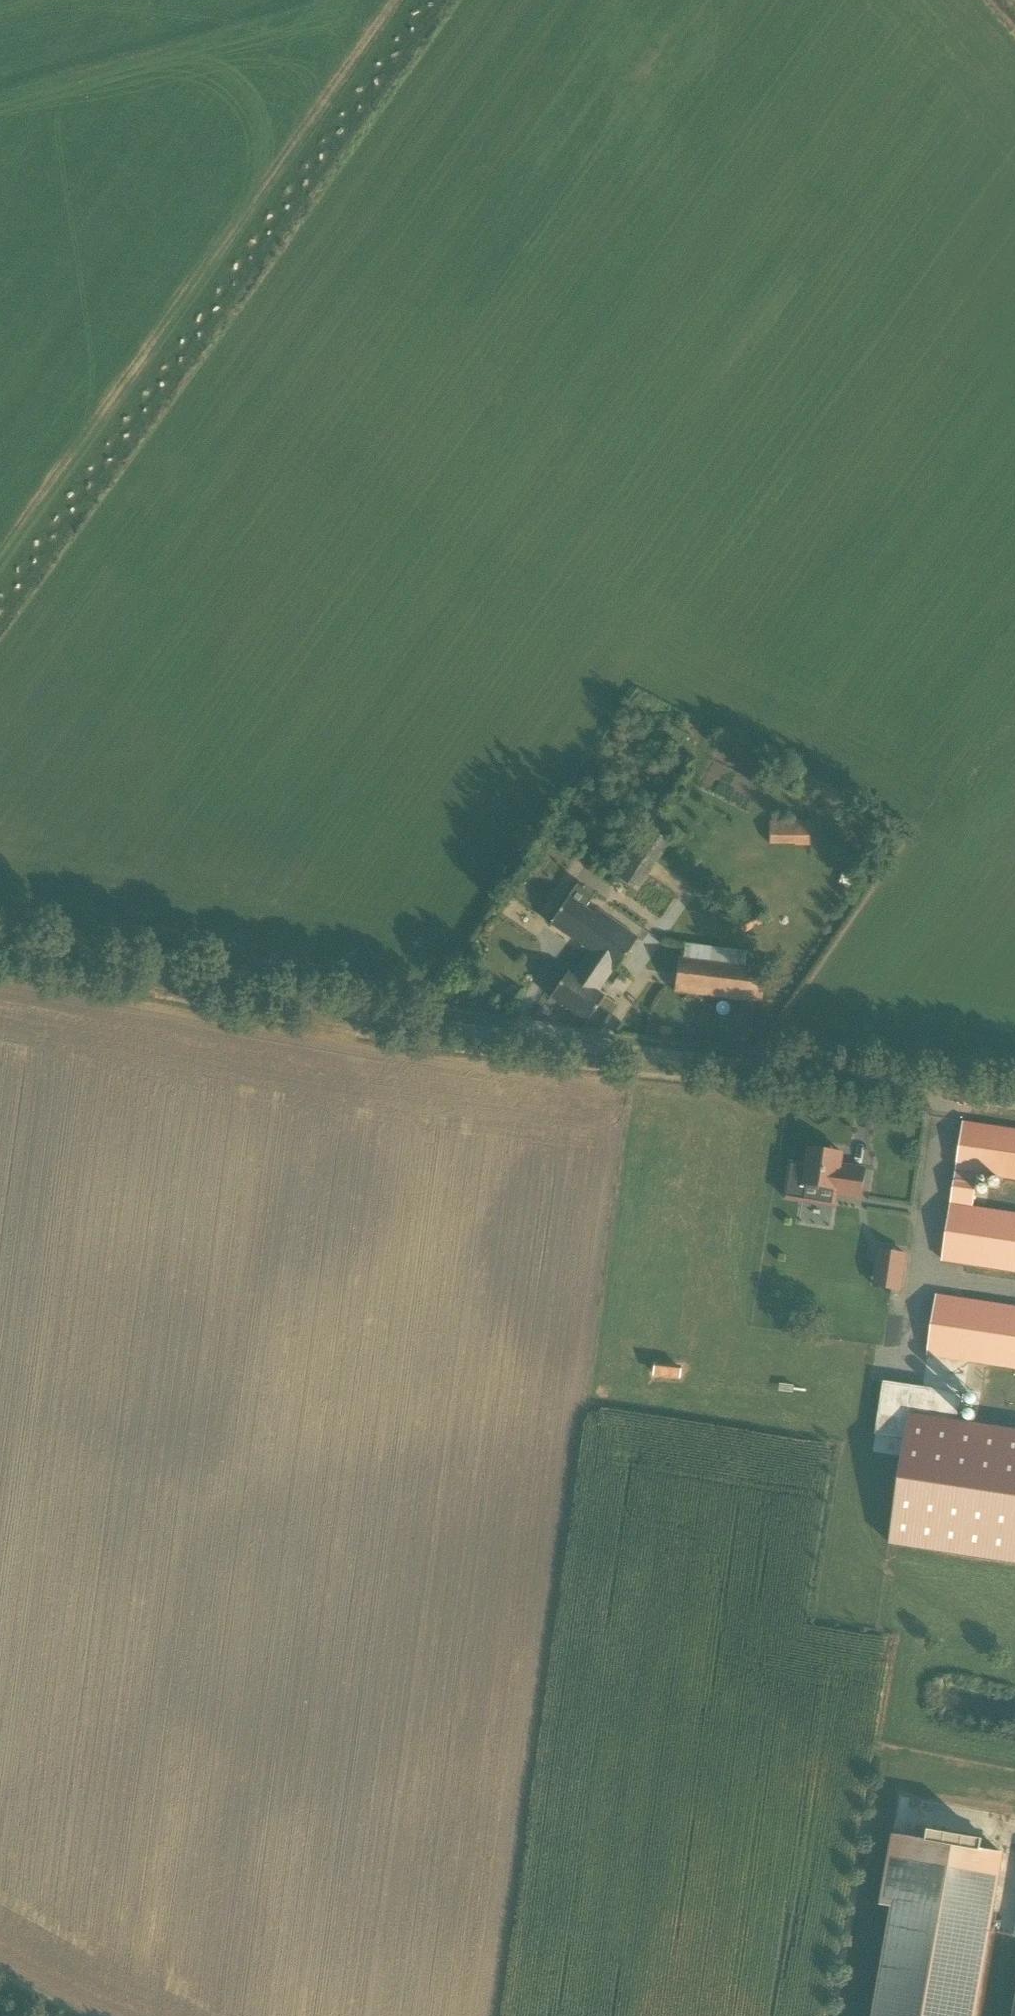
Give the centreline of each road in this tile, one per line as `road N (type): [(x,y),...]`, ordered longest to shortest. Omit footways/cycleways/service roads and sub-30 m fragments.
road 1 (unclassified): [(1014,1108),(372,1015),(0,946)]

